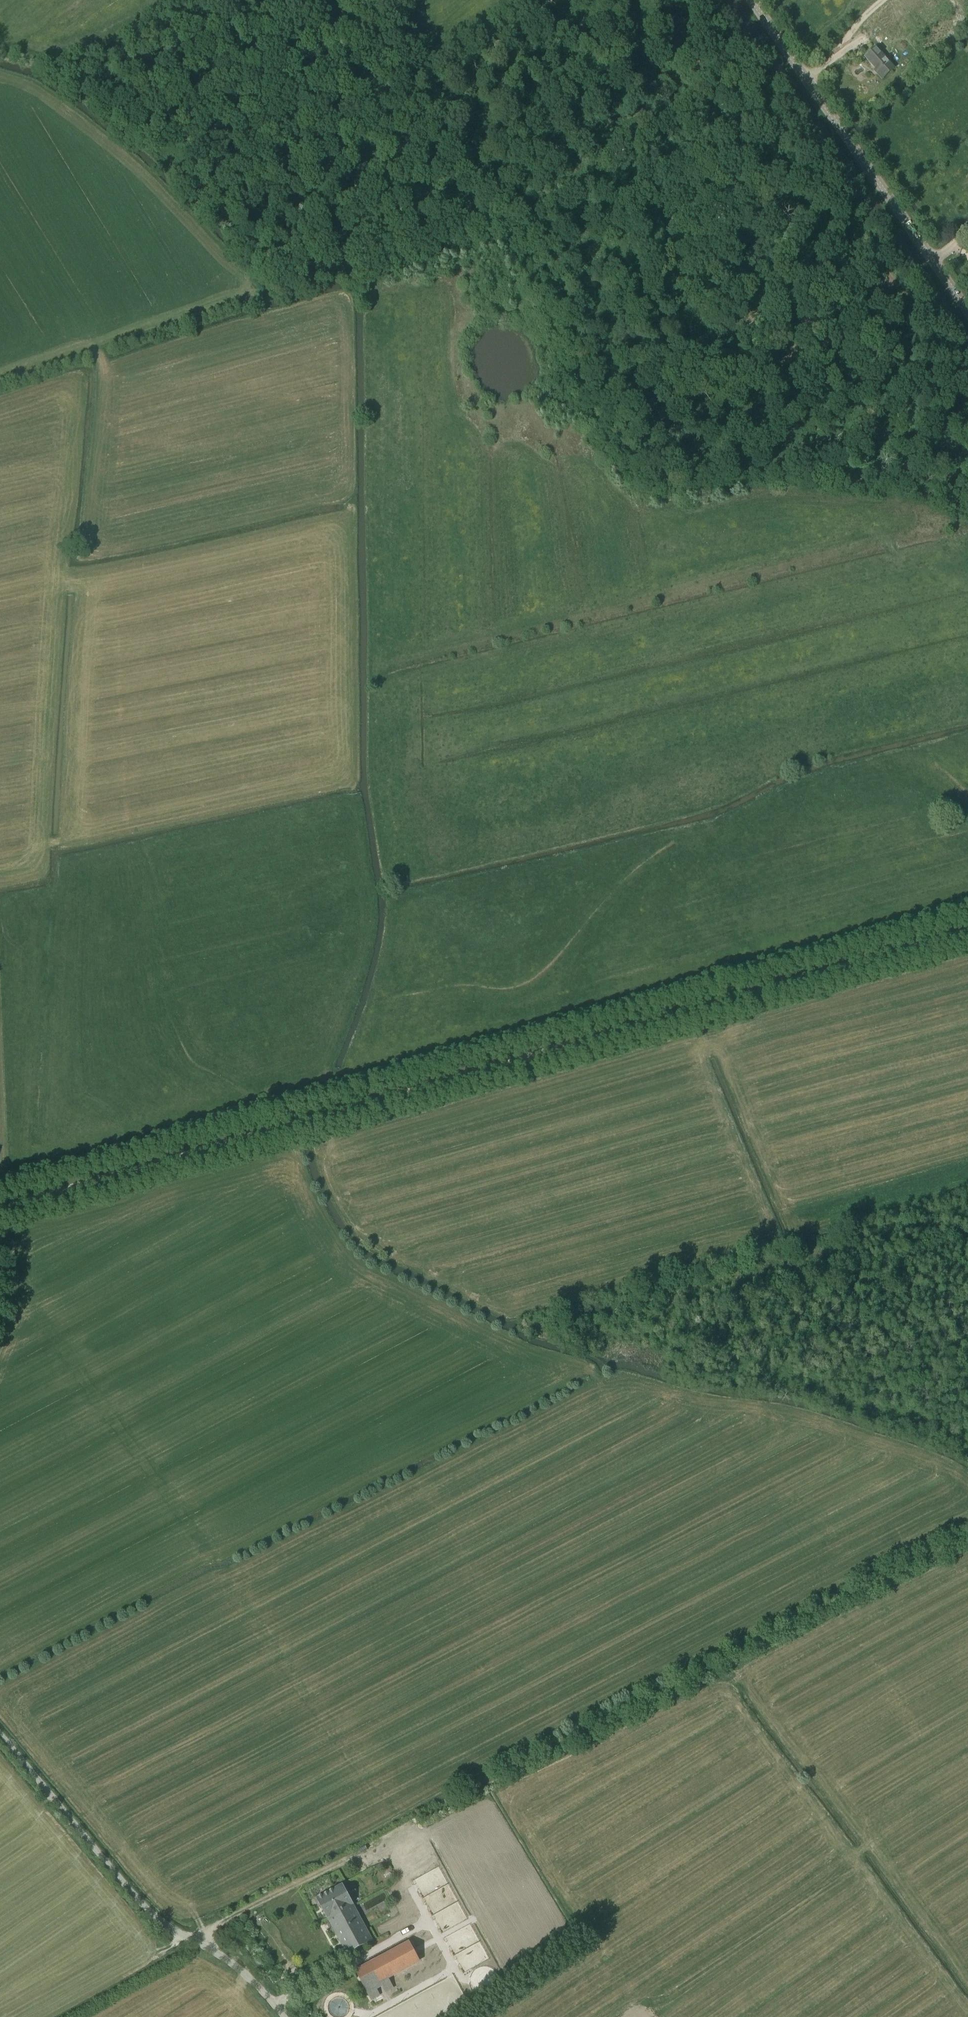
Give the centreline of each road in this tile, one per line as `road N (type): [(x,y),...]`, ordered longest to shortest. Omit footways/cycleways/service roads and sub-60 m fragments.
road 1 (track): [(967,930),(0,1209)]
road 2 (unclassified): [(283,2016),(226,1959),(141,1903),(0,1735)]
road 3 (tertiary): [(967,313),(751,0)]
road 4 (track): [(194,1909),(202,1944),(222,1922),(488,1783)]
road 5 (track): [(0,373),(76,348),(88,348),(115,373)]

